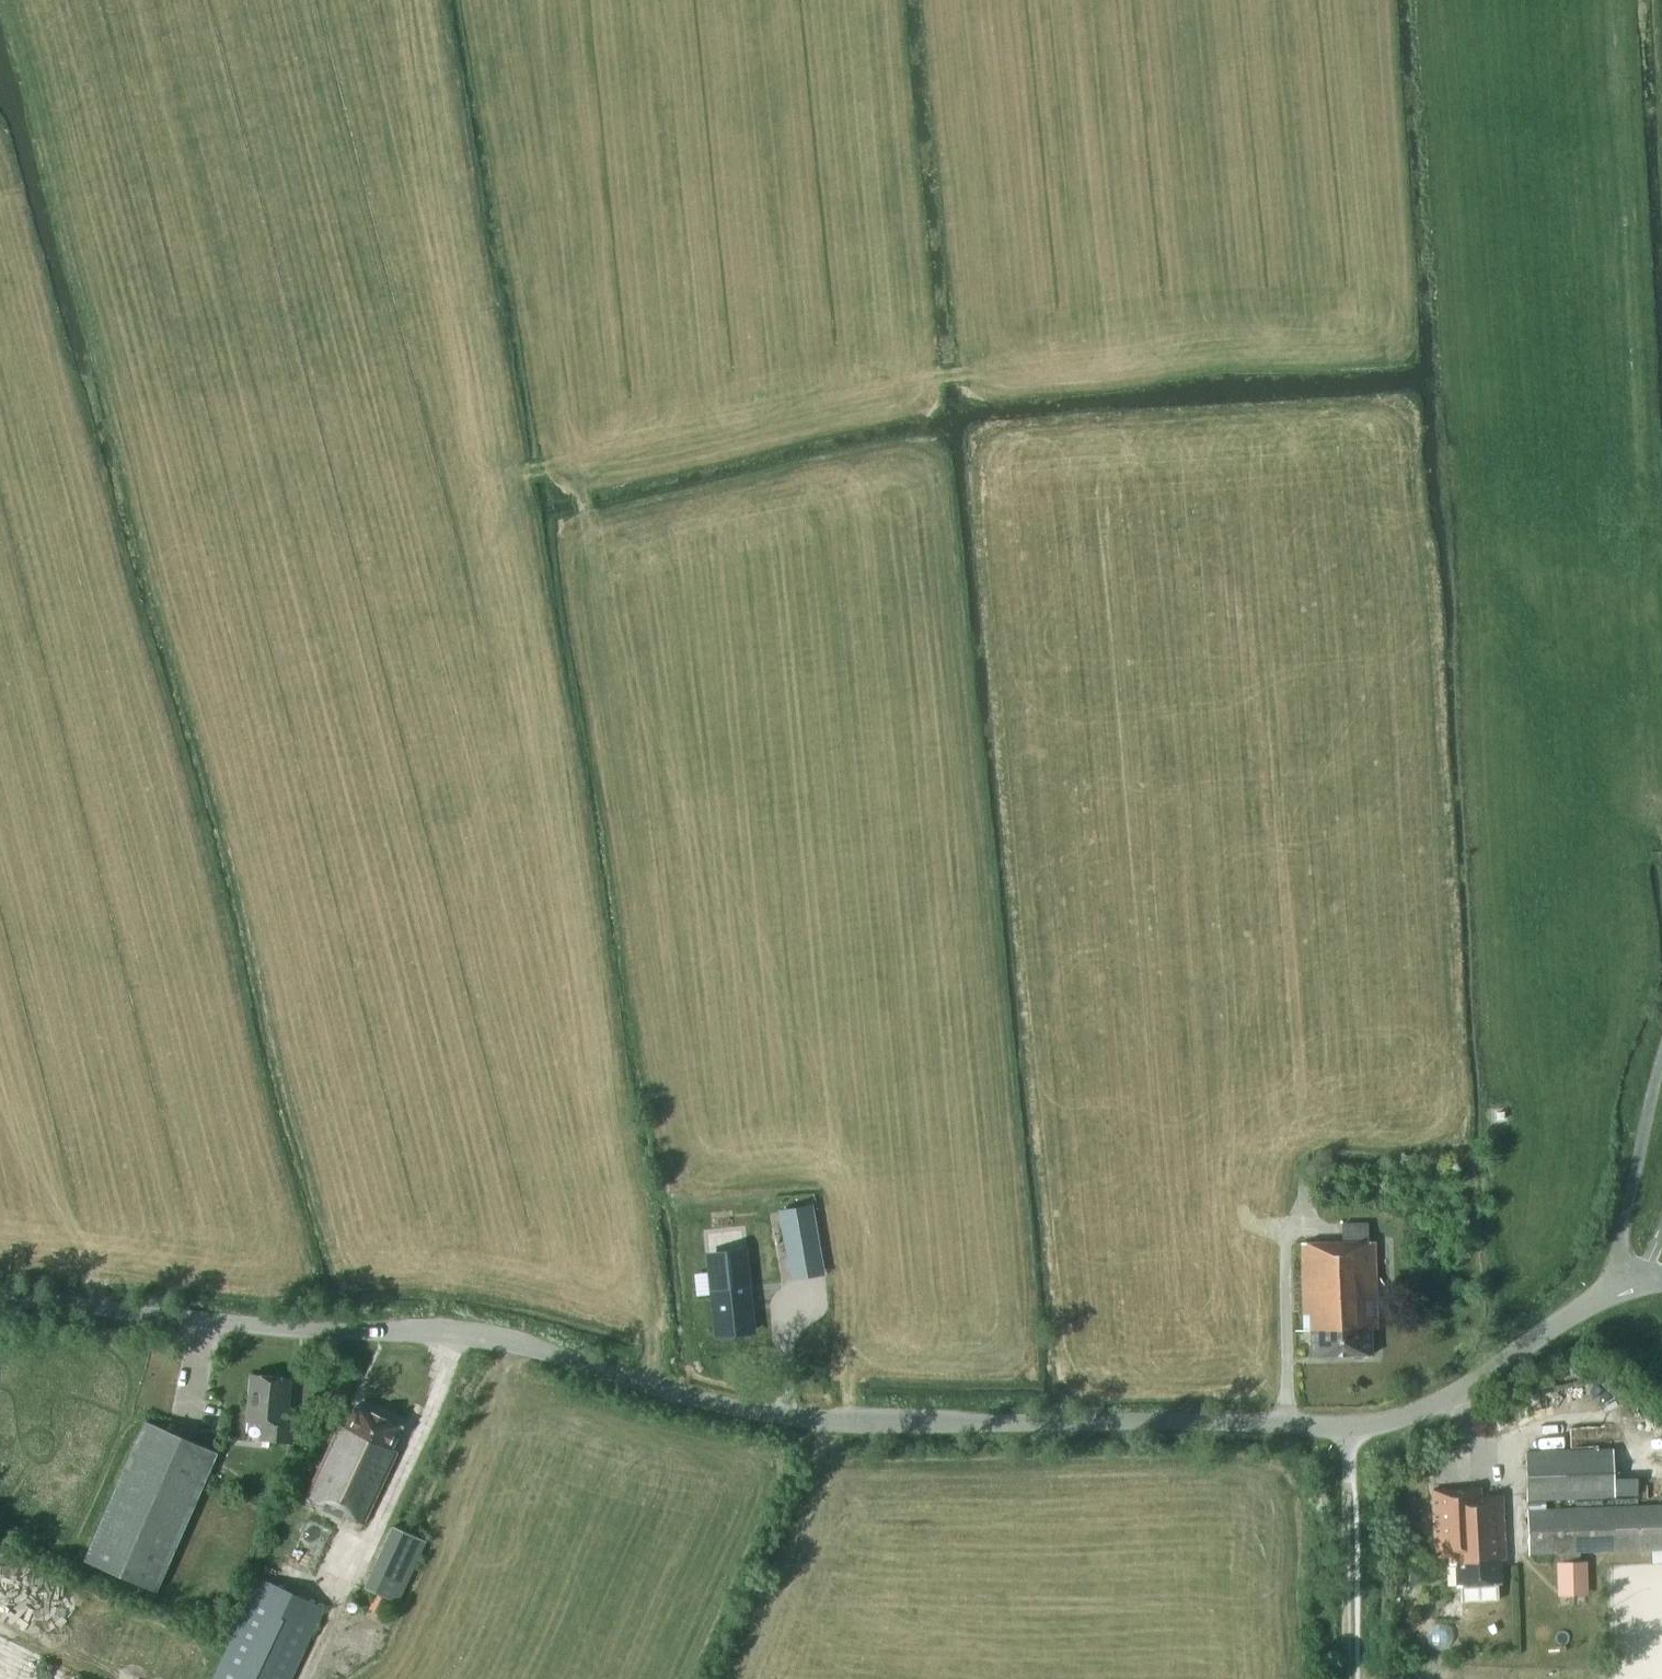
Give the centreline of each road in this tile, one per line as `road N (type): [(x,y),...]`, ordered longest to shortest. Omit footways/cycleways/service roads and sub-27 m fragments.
road 1 (unclassified): [(0,1297),(302,1329),(478,1337),(701,1399),(801,1417),(1350,1427),(1457,1394),(1604,1295),(1629,1286)]
road 2 (unclassified): [(1629,1286),(1621,1235),(1661,1058)]
road 3 (track): [(1350,1475),(1351,1678)]

